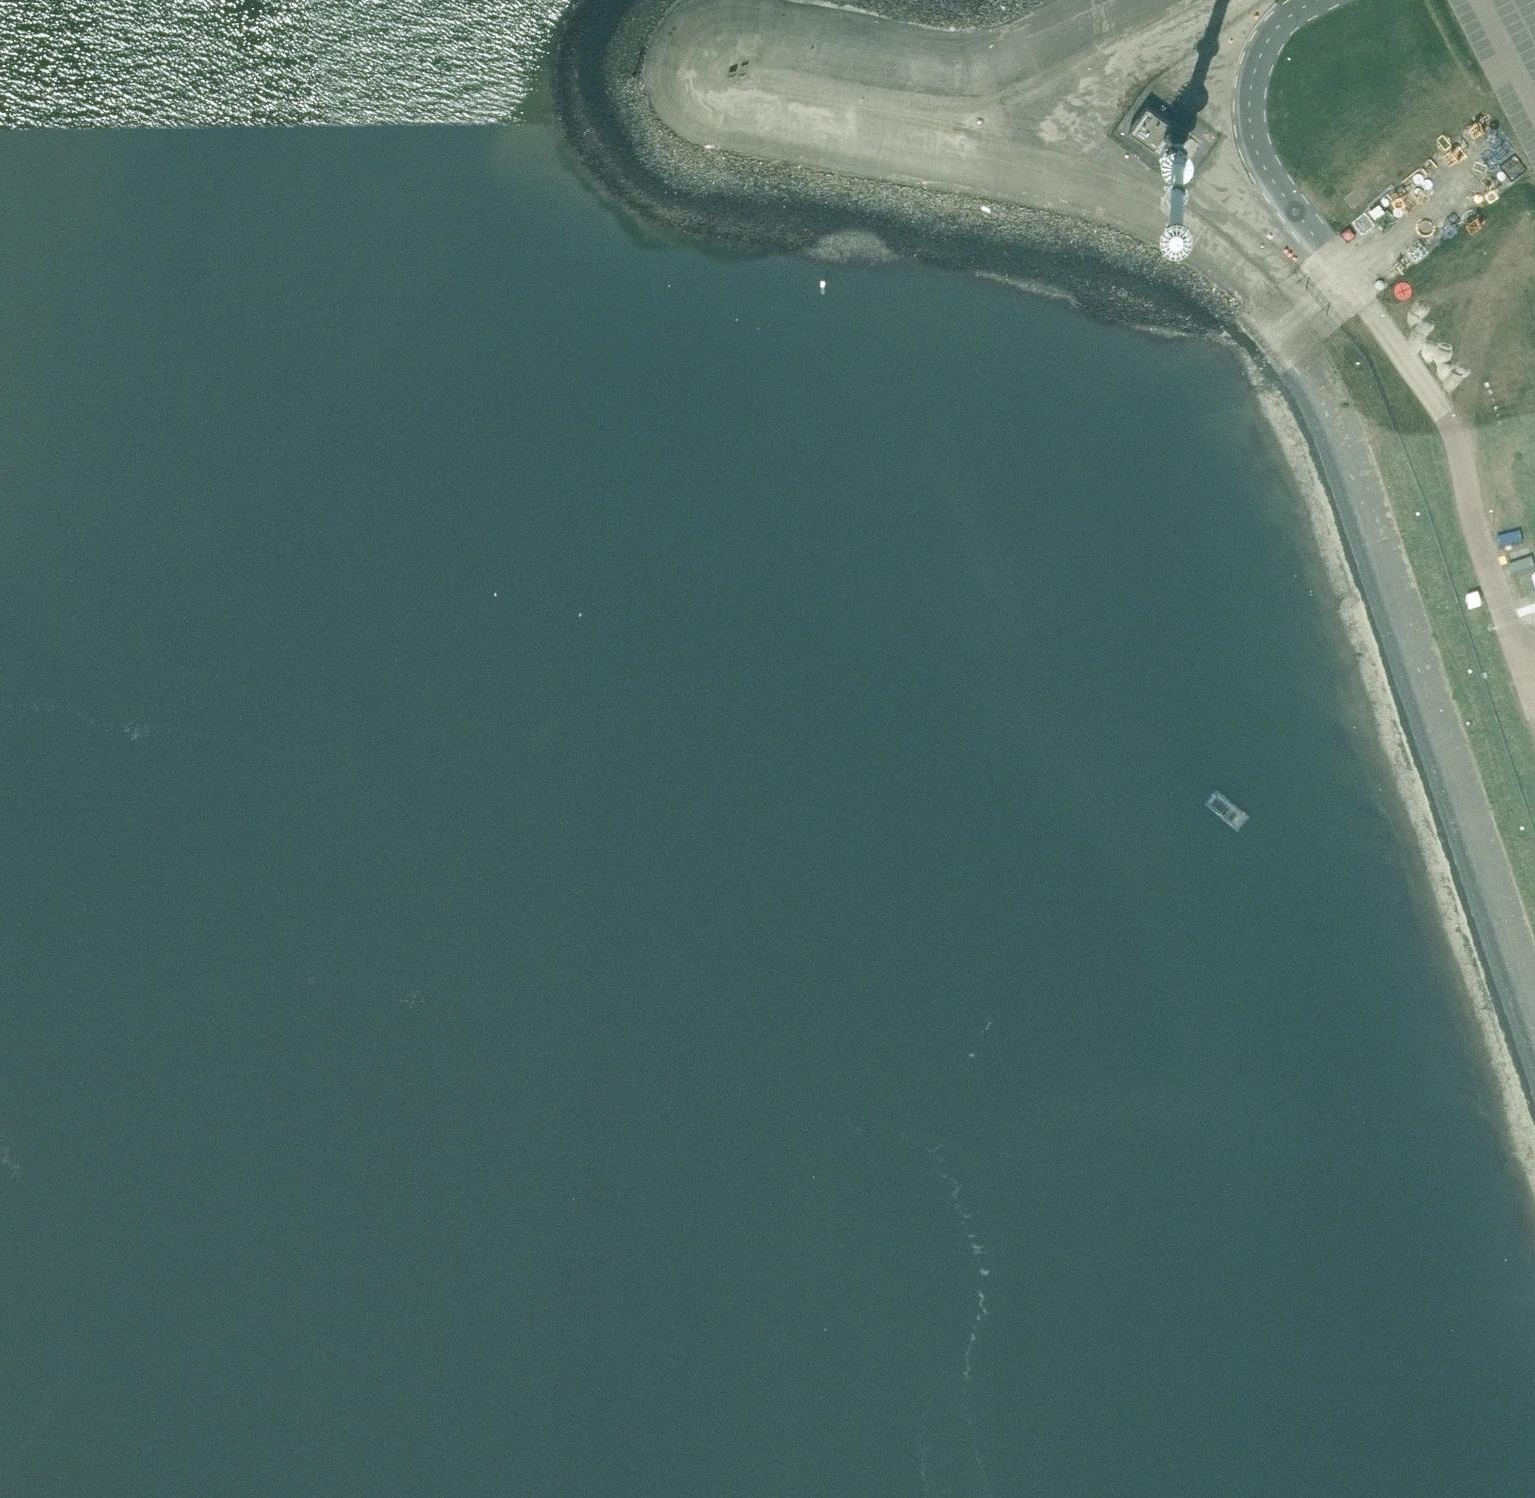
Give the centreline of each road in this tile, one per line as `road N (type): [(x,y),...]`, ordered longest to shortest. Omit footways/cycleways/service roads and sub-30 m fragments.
road 1 (unclassified): [(1534,666),(1524,669),(1471,509),(1454,426),(1340,276)]
road 2 (unclassified): [(1322,0),(1297,17),(1257,76),(1264,158),(1340,276)]

